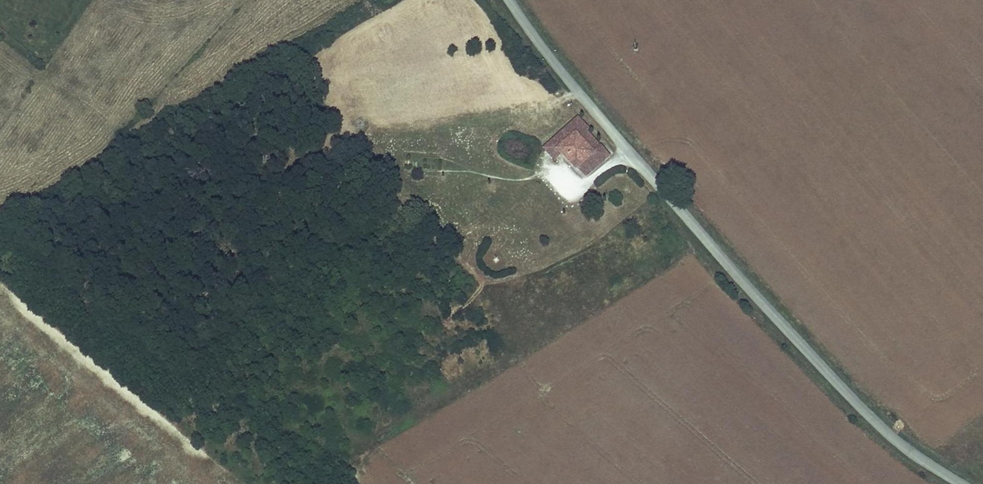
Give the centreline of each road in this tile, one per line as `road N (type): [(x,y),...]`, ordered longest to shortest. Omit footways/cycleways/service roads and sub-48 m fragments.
road 1 (unclassified): [(962,483),(868,417),(753,297),(508,0)]

